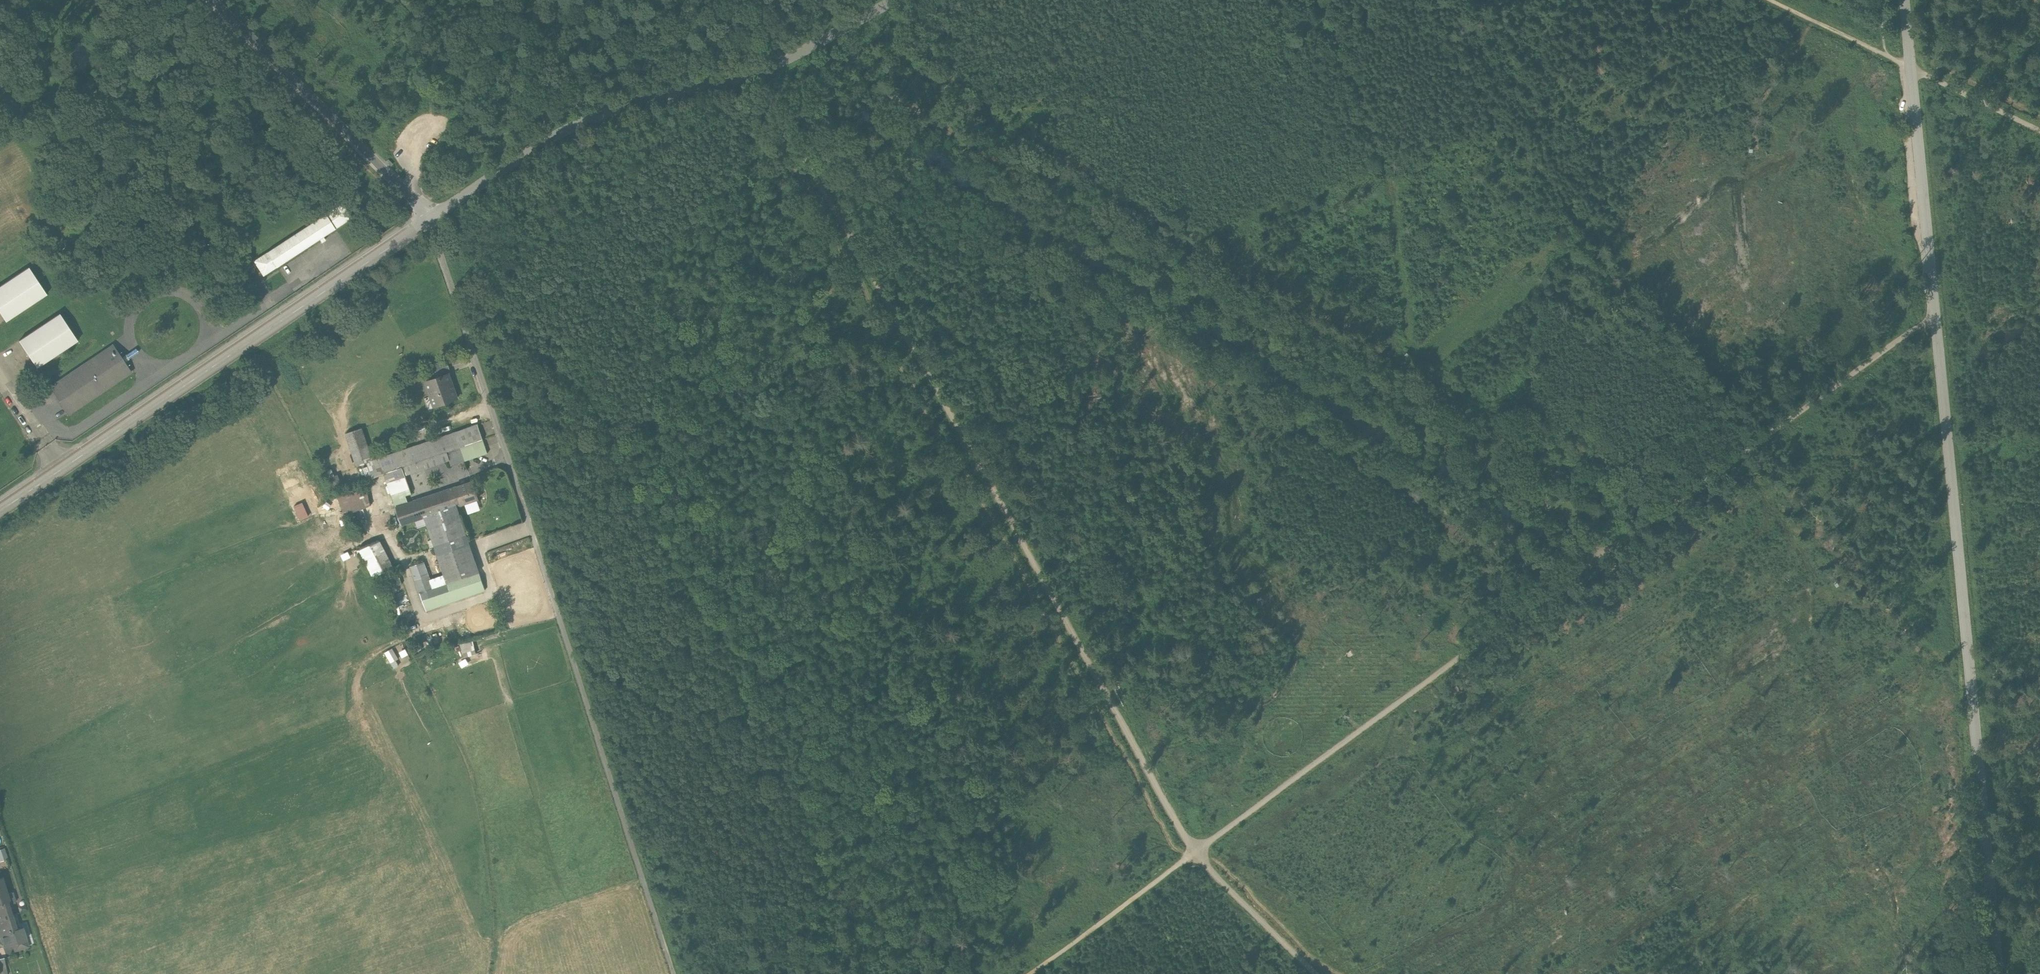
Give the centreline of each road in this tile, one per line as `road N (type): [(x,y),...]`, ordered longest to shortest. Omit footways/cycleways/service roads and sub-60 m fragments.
road 1 (unclassified): [(2001,973),(1909,0)]
road 2 (track): [(1197,852),(747,50)]
road 3 (track): [(1197,852),(1939,309)]
road 4 (track): [(895,168),(1142,317),(1173,259),(1607,549)]
road 5 (track): [(509,460),(675,973)]
road 6 (tertiary): [(430,219),(0,511)]
road 7 (tertiary): [(894,0),(757,72),(578,124),(430,219)]
road 8 (residential): [(211,0),(430,219)]
road 9 (track): [(1032,973),(1197,852)]
road 10 (track): [(1885,54),(2039,130)]
road 11 (track): [(1316,973),(1197,852)]
road 12 (track): [(1773,0),(1885,54)]

